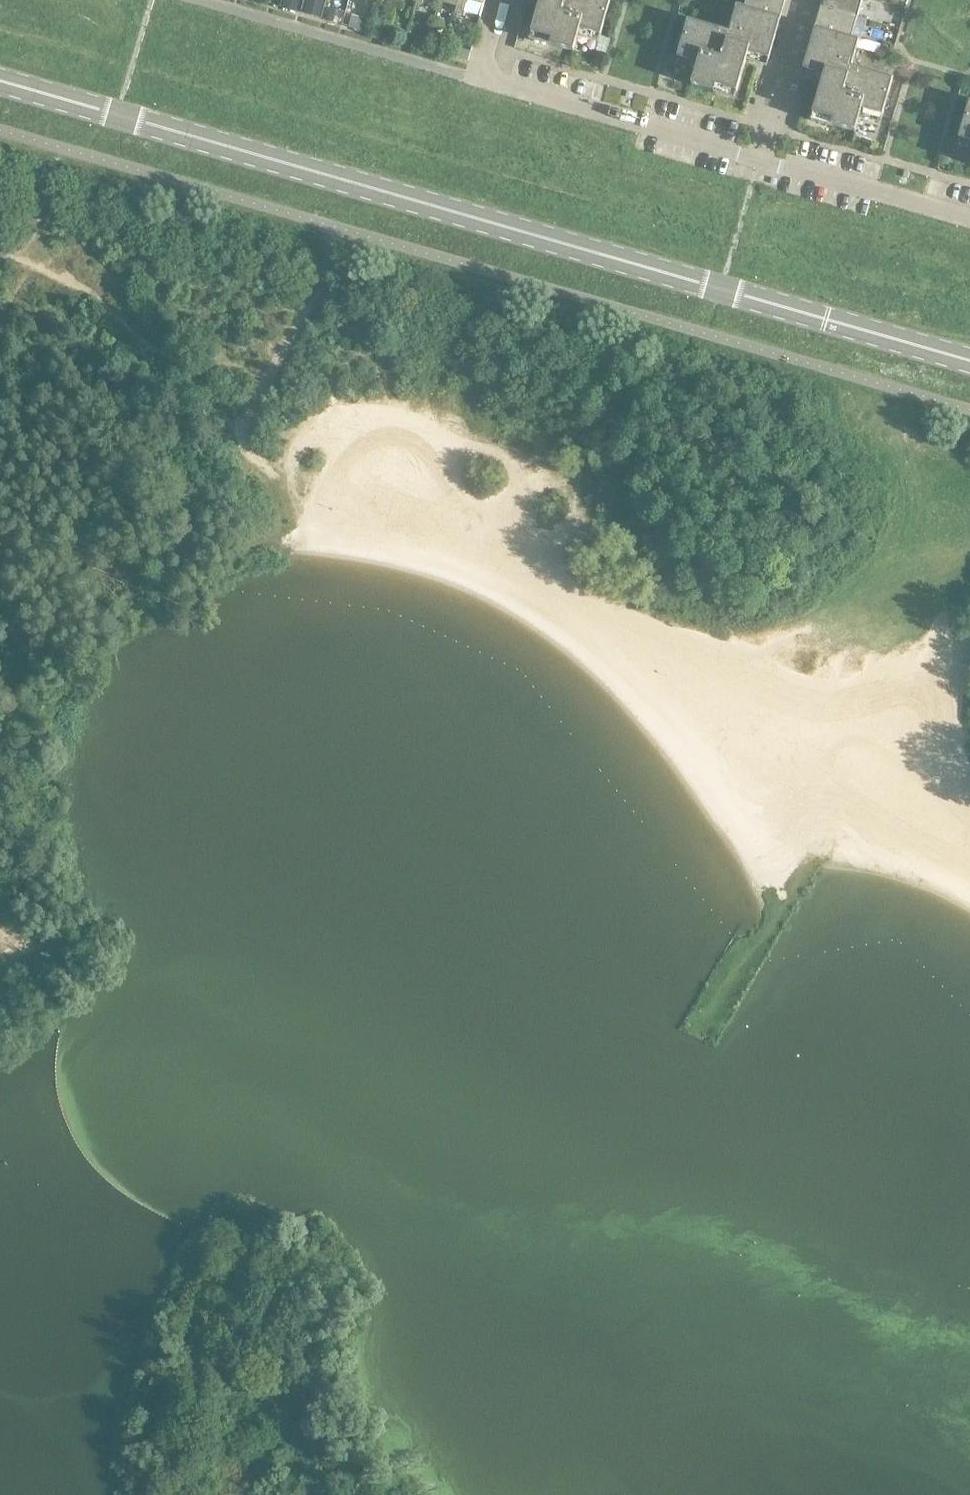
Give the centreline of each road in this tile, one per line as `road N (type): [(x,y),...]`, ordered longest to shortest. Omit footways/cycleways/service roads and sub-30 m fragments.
road 1 (tertiary): [(969,365),(0,82)]
road 2 (residential): [(500,0),(479,81),(969,219)]

